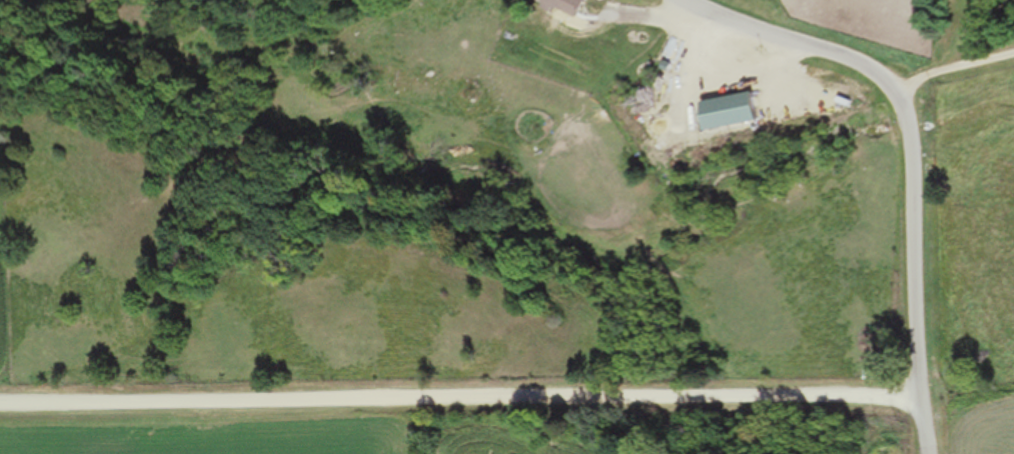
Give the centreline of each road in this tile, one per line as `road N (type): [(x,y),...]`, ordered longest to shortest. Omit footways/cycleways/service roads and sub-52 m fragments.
road 1 (residential): [(0,429),(931,403)]
road 2 (residential): [(930,453),(919,171),(907,95),(871,67),(678,0)]

